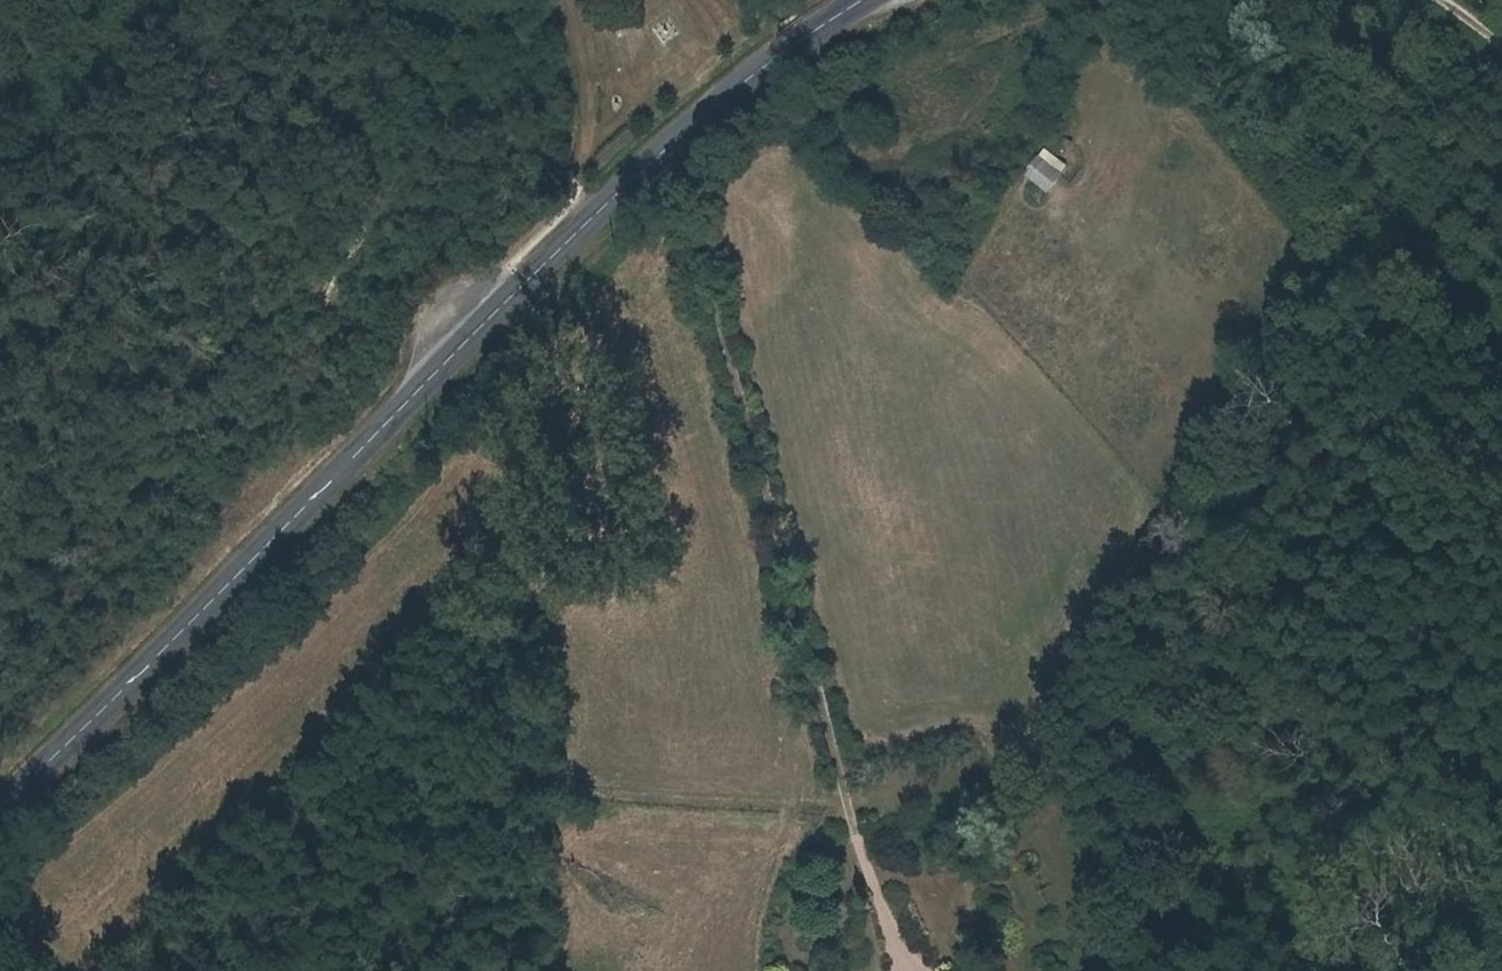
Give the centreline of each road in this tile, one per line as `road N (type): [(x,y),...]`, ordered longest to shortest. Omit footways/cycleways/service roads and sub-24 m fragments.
road 1 (secondary): [(863,0),(757,70),(652,160),(0,805)]
road 2 (track): [(907,970),(851,820),(688,212),(652,160)]

